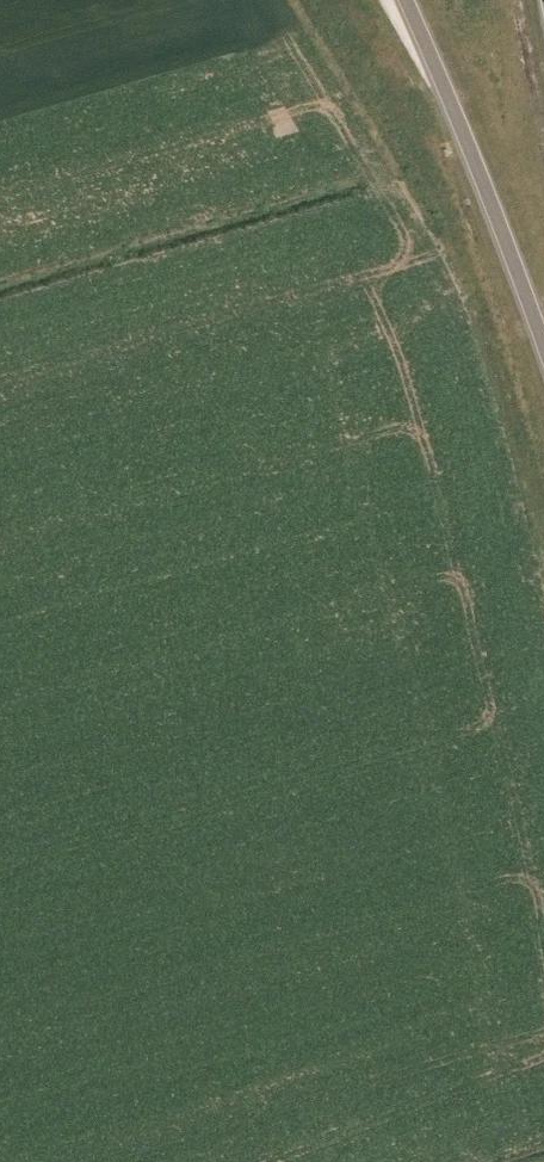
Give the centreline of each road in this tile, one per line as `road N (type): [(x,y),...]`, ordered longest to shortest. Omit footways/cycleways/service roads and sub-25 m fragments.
road 1 (trunk): [(405,0),(543,345)]

